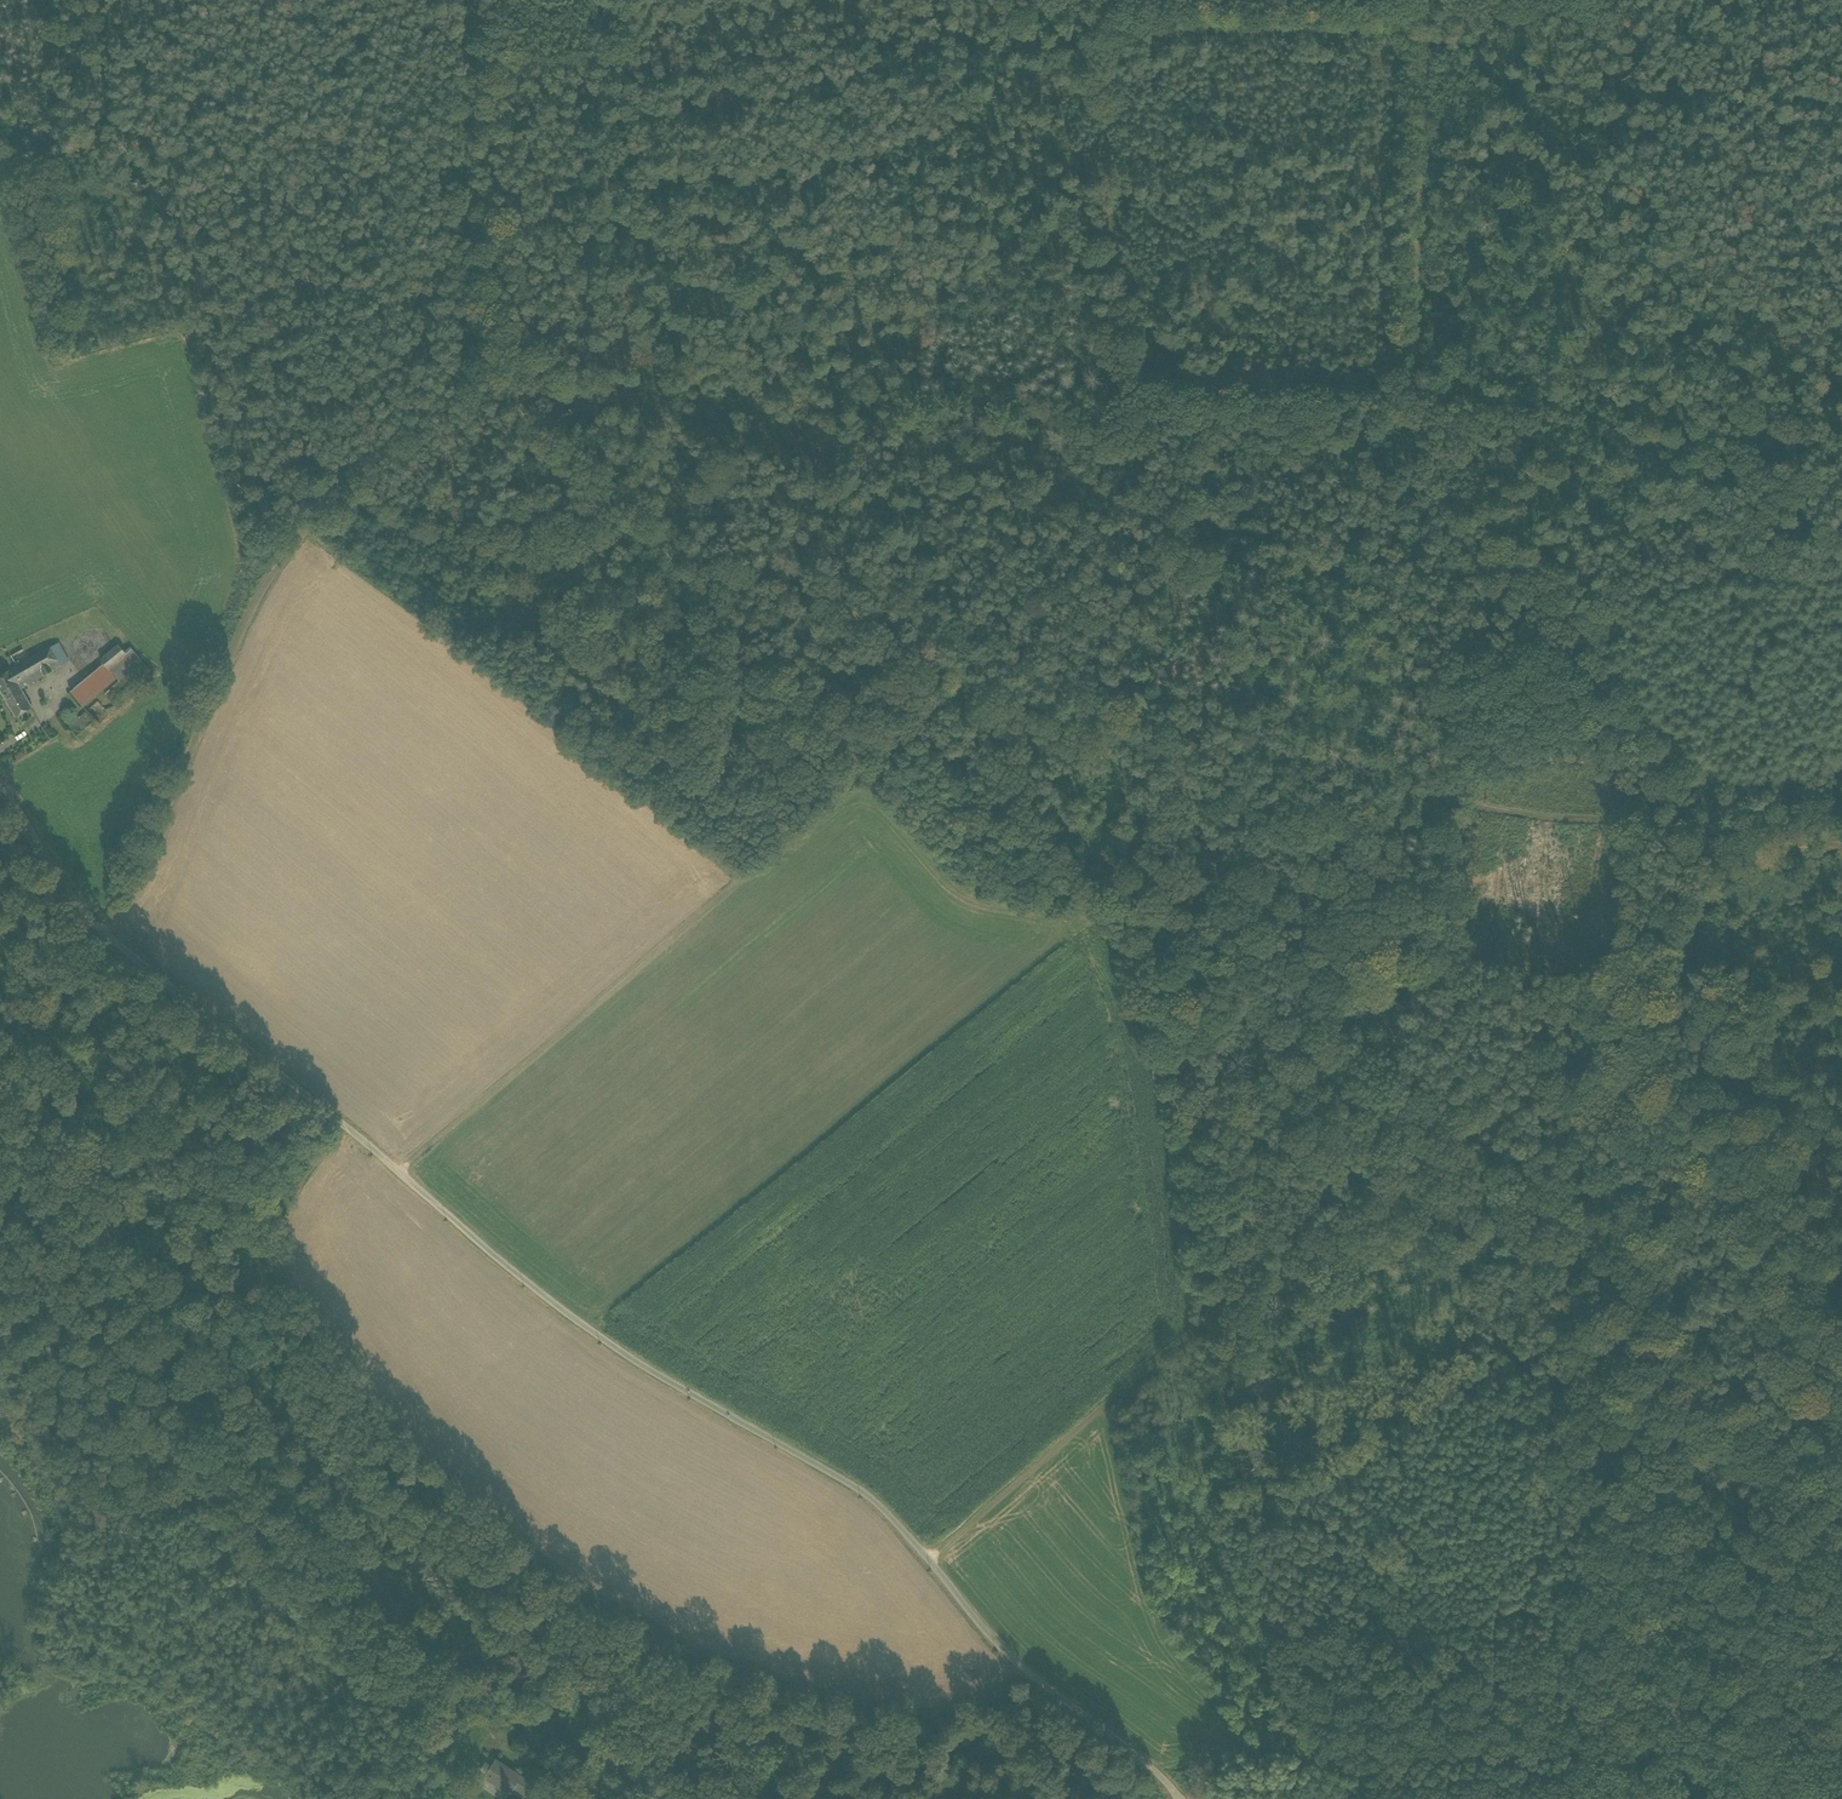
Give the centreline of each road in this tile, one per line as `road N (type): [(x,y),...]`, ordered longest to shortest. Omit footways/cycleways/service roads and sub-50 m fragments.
road 1 (unclassified): [(100,931),(555,1306),(649,1372),(878,1504),(1000,1648),(1180,1798)]
road 2 (track): [(1840,842),(1716,882),(1678,912),(928,1559)]
road 3 (track): [(1421,0),(1407,420),(1414,476),(1588,641),(1749,828)]
road 4 (track): [(399,1173),(849,786),(960,679)]
road 5 (track): [(439,1661),(302,1529),(189,1386),(23,1117)]
road 6 (track): [(465,375),(281,545),(115,917),(100,931)]
road 7 (track): [(472,0),(465,375)]
road 8 (unclassified): [(1611,1798),(1841,1779)]
road 9 (unclassified): [(100,931),(0,779)]

